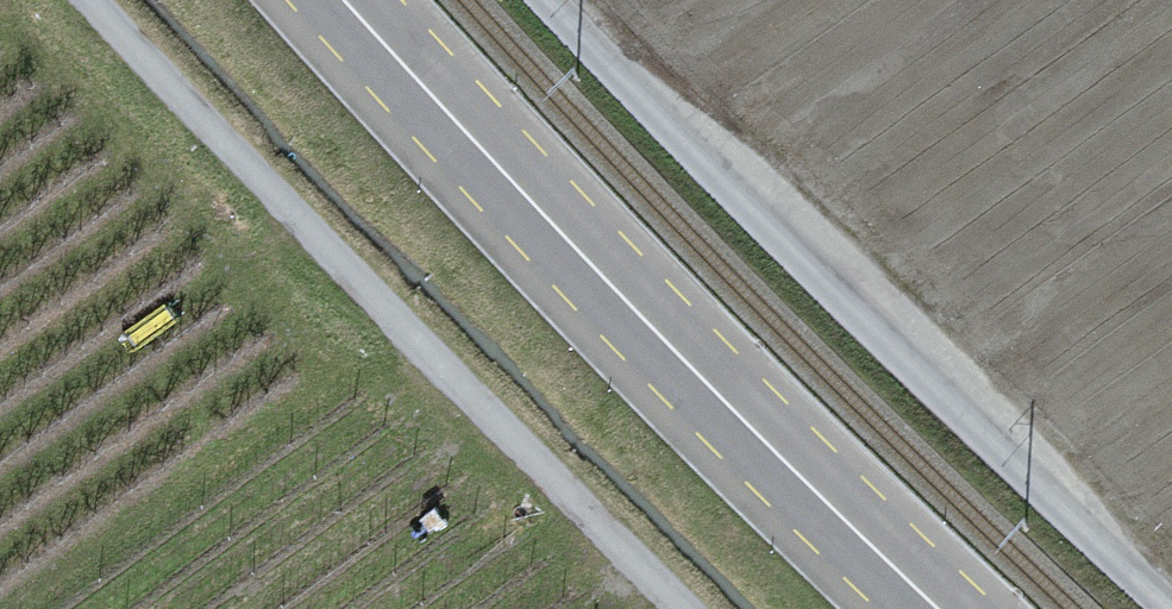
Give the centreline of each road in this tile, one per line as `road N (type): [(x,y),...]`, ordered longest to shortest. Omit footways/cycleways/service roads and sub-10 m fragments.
road 1 (unclassified): [(1163,608),(539,0)]
road 2 (unclassified): [(691,608),(97,0)]
road 3 (primary): [(345,0),(938,608)]

